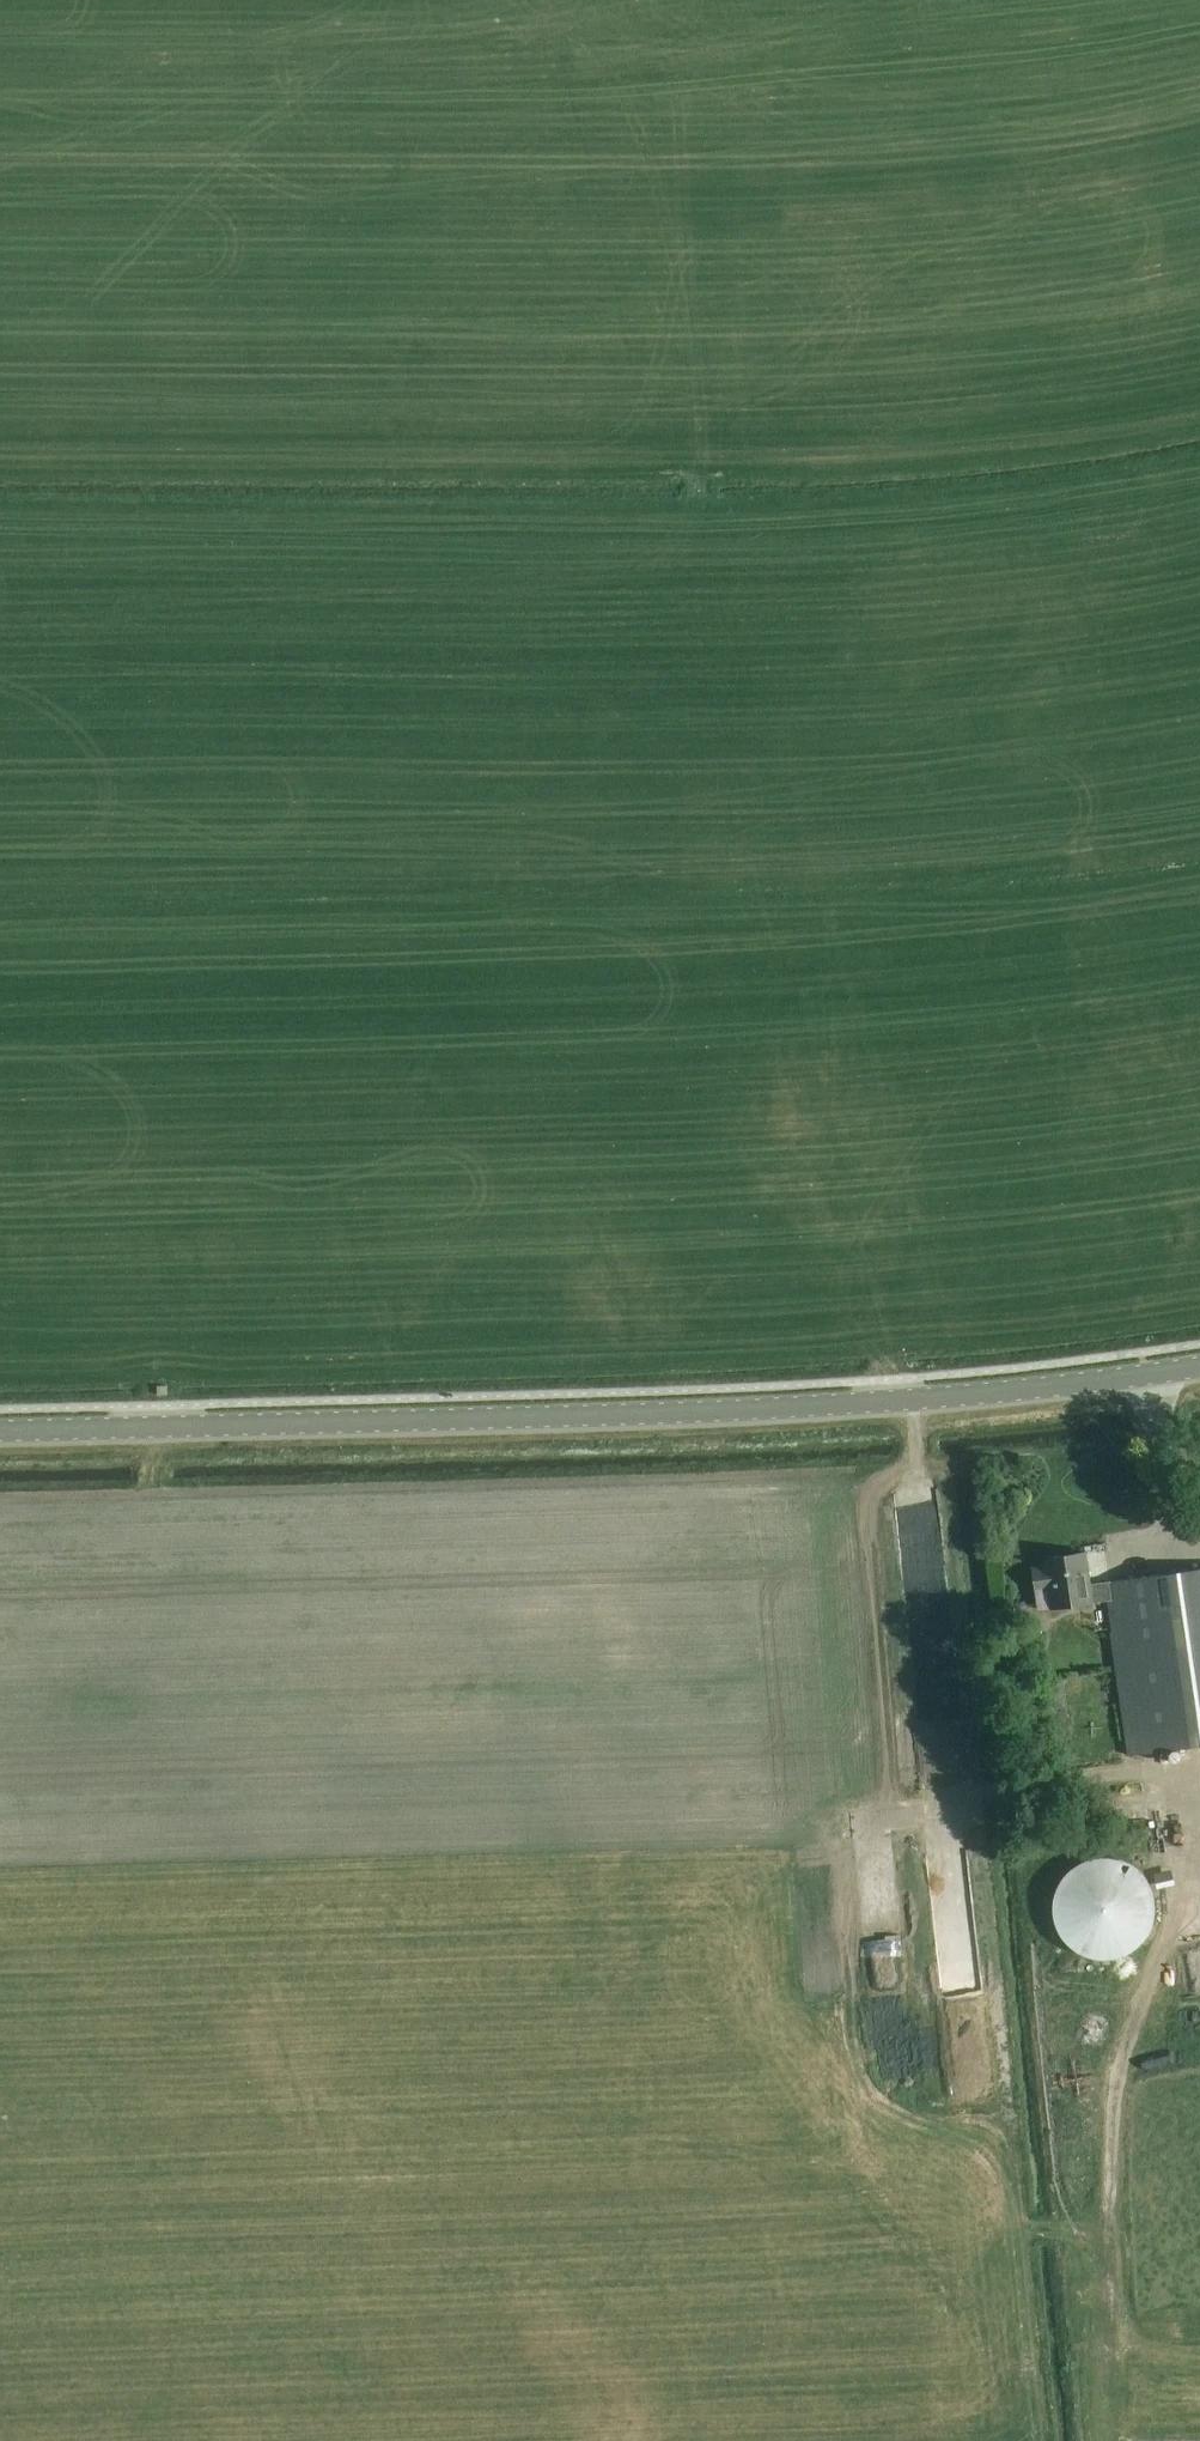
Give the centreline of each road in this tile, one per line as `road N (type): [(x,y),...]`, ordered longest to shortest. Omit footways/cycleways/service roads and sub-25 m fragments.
road 1 (tertiary): [(0,1431),(782,1406),(1199,1364)]

